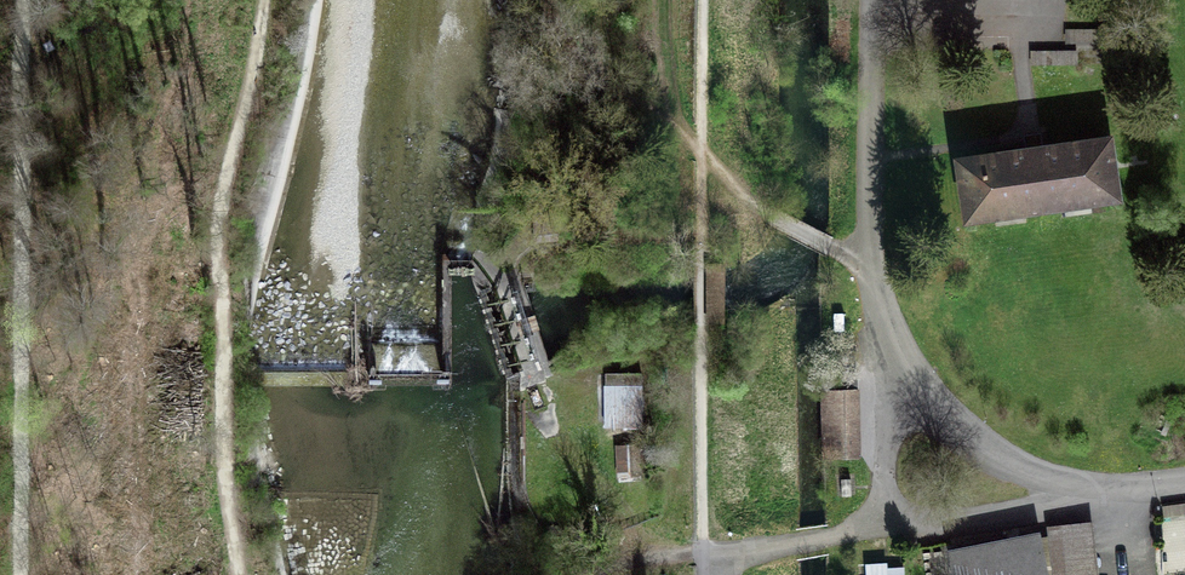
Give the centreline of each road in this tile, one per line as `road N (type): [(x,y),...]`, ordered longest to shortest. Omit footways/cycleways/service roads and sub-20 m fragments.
road 1 (residential): [(867,0),(868,265),(915,396),(986,459),(1112,499)]
road 2 (track): [(274,0),(272,117),(236,373),(206,431),(163,574)]
road 3 (track): [(19,574),(21,0)]
road 4 (residential): [(703,554),(1112,499)]

